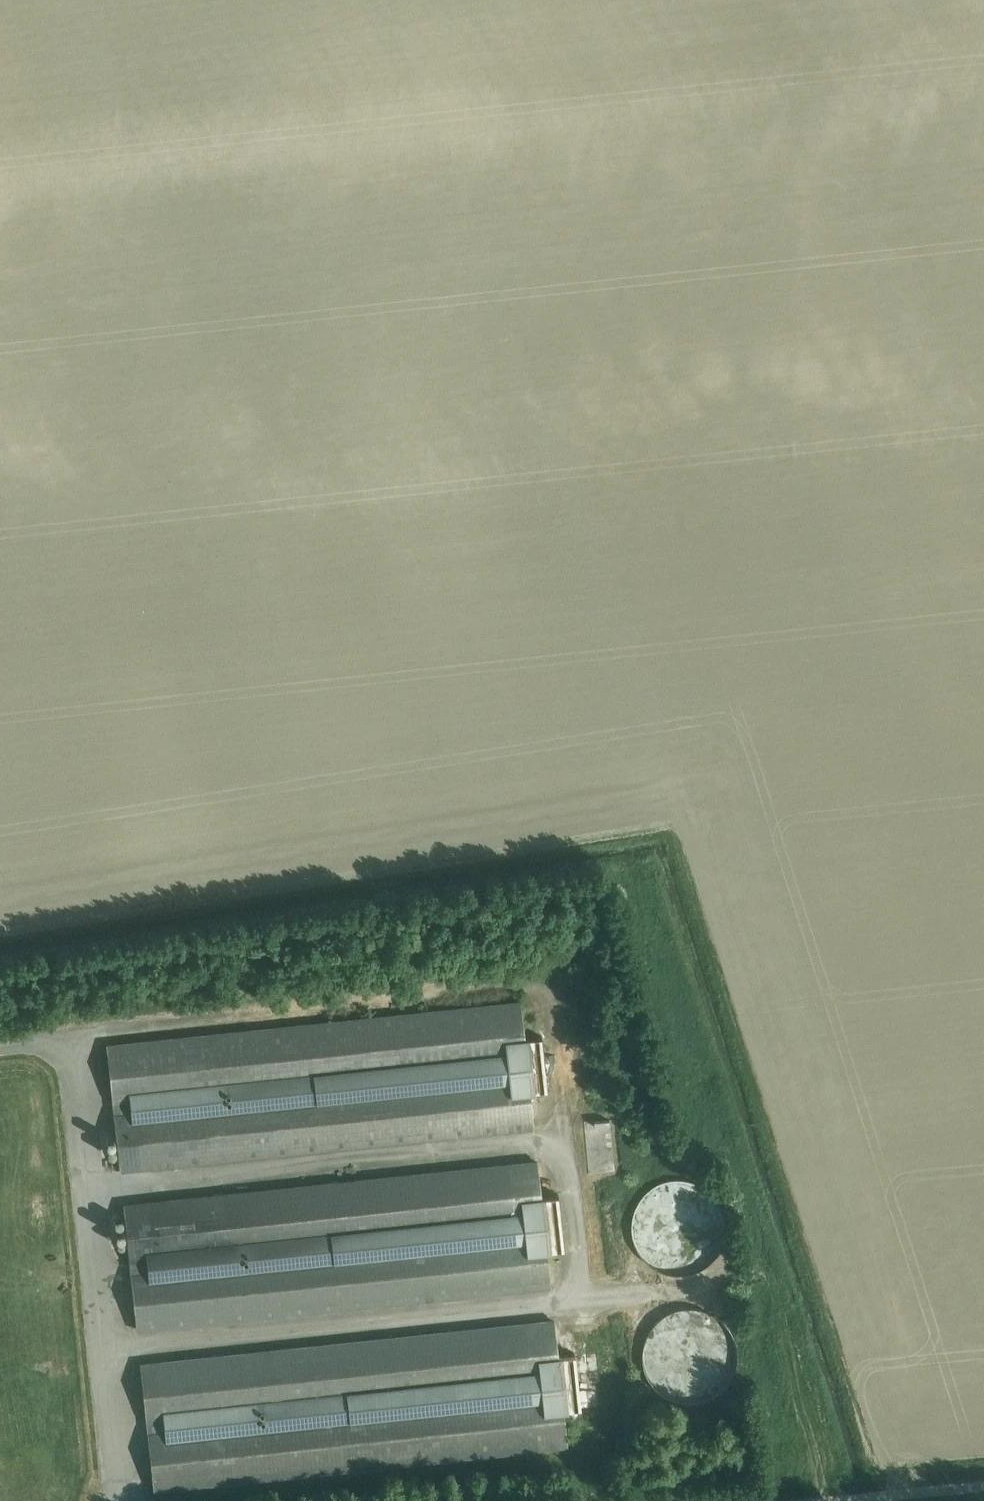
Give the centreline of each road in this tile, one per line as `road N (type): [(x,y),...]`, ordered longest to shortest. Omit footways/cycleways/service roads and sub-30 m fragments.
road 1 (unclassified): [(835,1500),(983,1485)]

